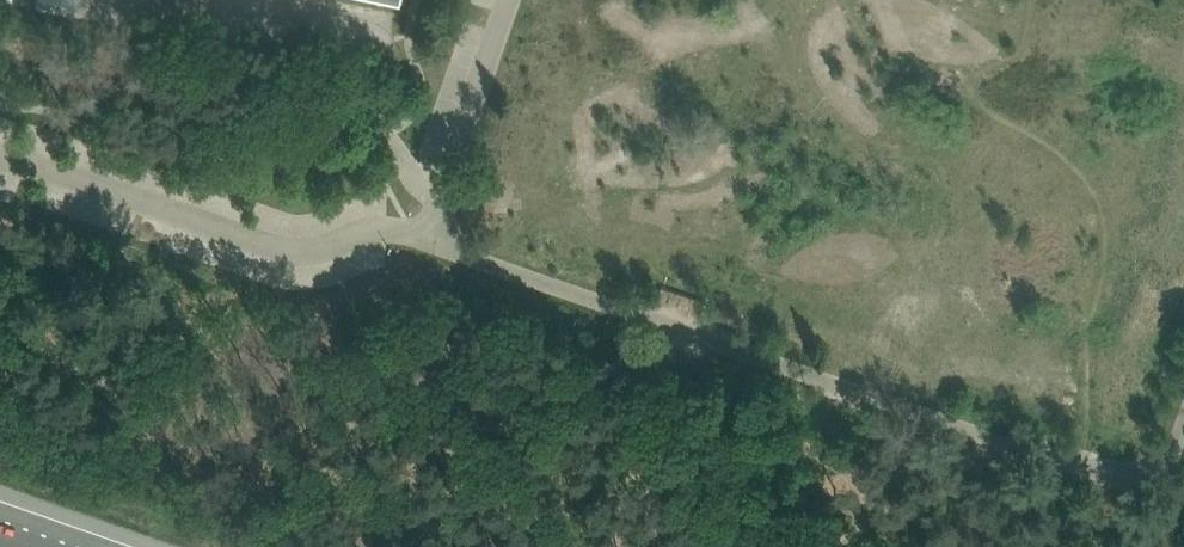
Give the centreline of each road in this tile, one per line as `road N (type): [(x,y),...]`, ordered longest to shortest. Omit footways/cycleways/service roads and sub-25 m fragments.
road 1 (unclassified): [(1183,431),(1164,487),(1141,493),(561,297)]
road 2 (unclassified): [(399,237),(561,297)]

